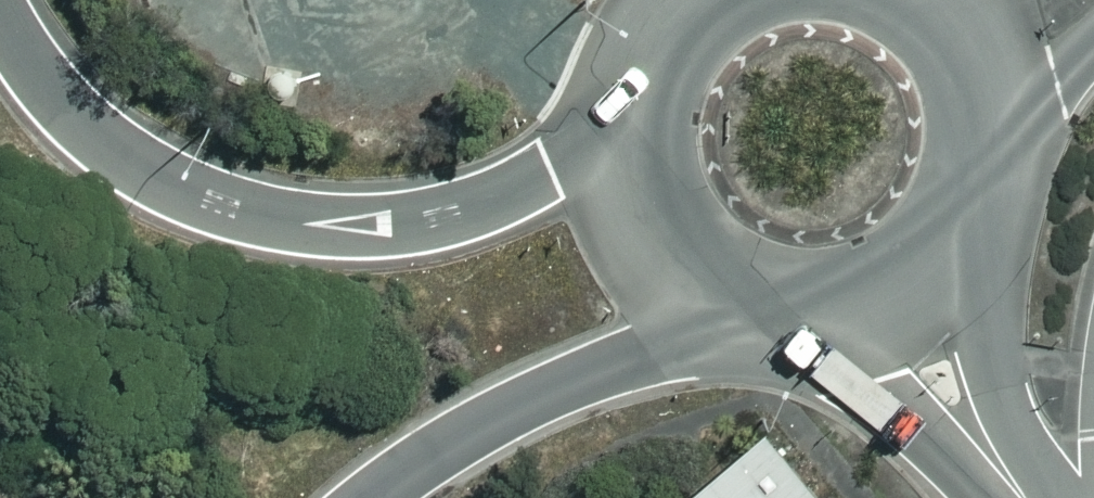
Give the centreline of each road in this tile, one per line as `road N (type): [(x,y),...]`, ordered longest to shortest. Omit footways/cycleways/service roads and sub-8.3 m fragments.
road 1 (trunk): [(0,14),(38,85),(126,167),(212,209),(334,227),(458,211),(643,144)]
road 2 (trunk): [(774,319),(603,359),(478,415),(368,497)]
road 3 (tertiary): [(1014,484),(888,374),(801,323)]
road 4 (tertiary): [(983,228),(1014,484)]
road 5 (tertiary): [(774,319),(721,294),(679,253),(652,202),(643,144)]
road 6 (tertiary): [(983,228),(958,268),(913,310),(801,323)]
road 7 (tertiary): [(643,144),(653,87),(680,36),(718,0)]
road 8 (tertiary): [(932,0),(972,41),(1001,111)]
road 9 (tertiary): [(1093,28),(1001,111)]
road 10 (tertiary): [(1001,111),(1005,157),(983,228)]

